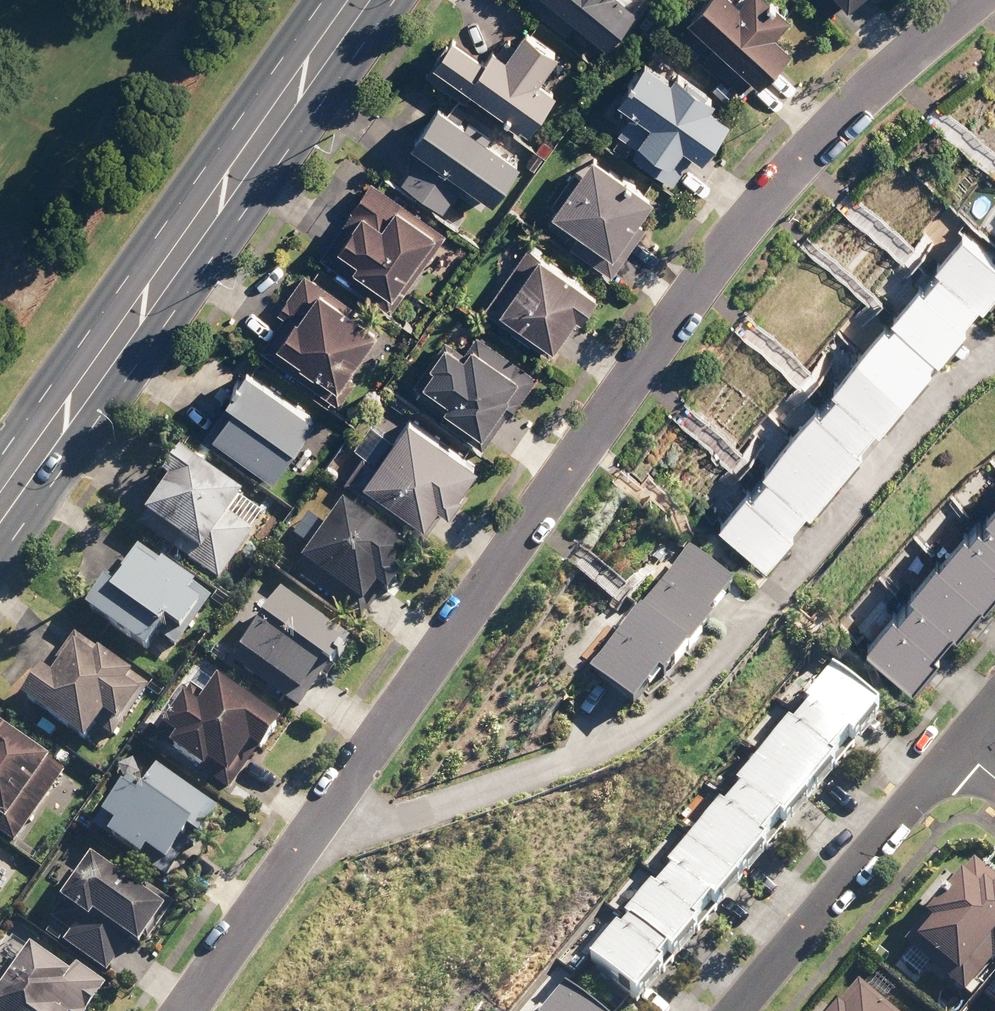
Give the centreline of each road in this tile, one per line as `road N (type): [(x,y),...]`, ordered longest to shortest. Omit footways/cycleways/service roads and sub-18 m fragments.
road 1 (residential): [(971,0),(883,72),(752,213),(293,861)]
road 2 (residential): [(293,861),(602,757),(685,705),(771,595),(969,377),(994,362)]
road 3 (secondary): [(0,507),(363,0)]
road 4 (residential): [(741,1010),(961,750)]
road 5 (residential): [(293,861),(184,1010)]

